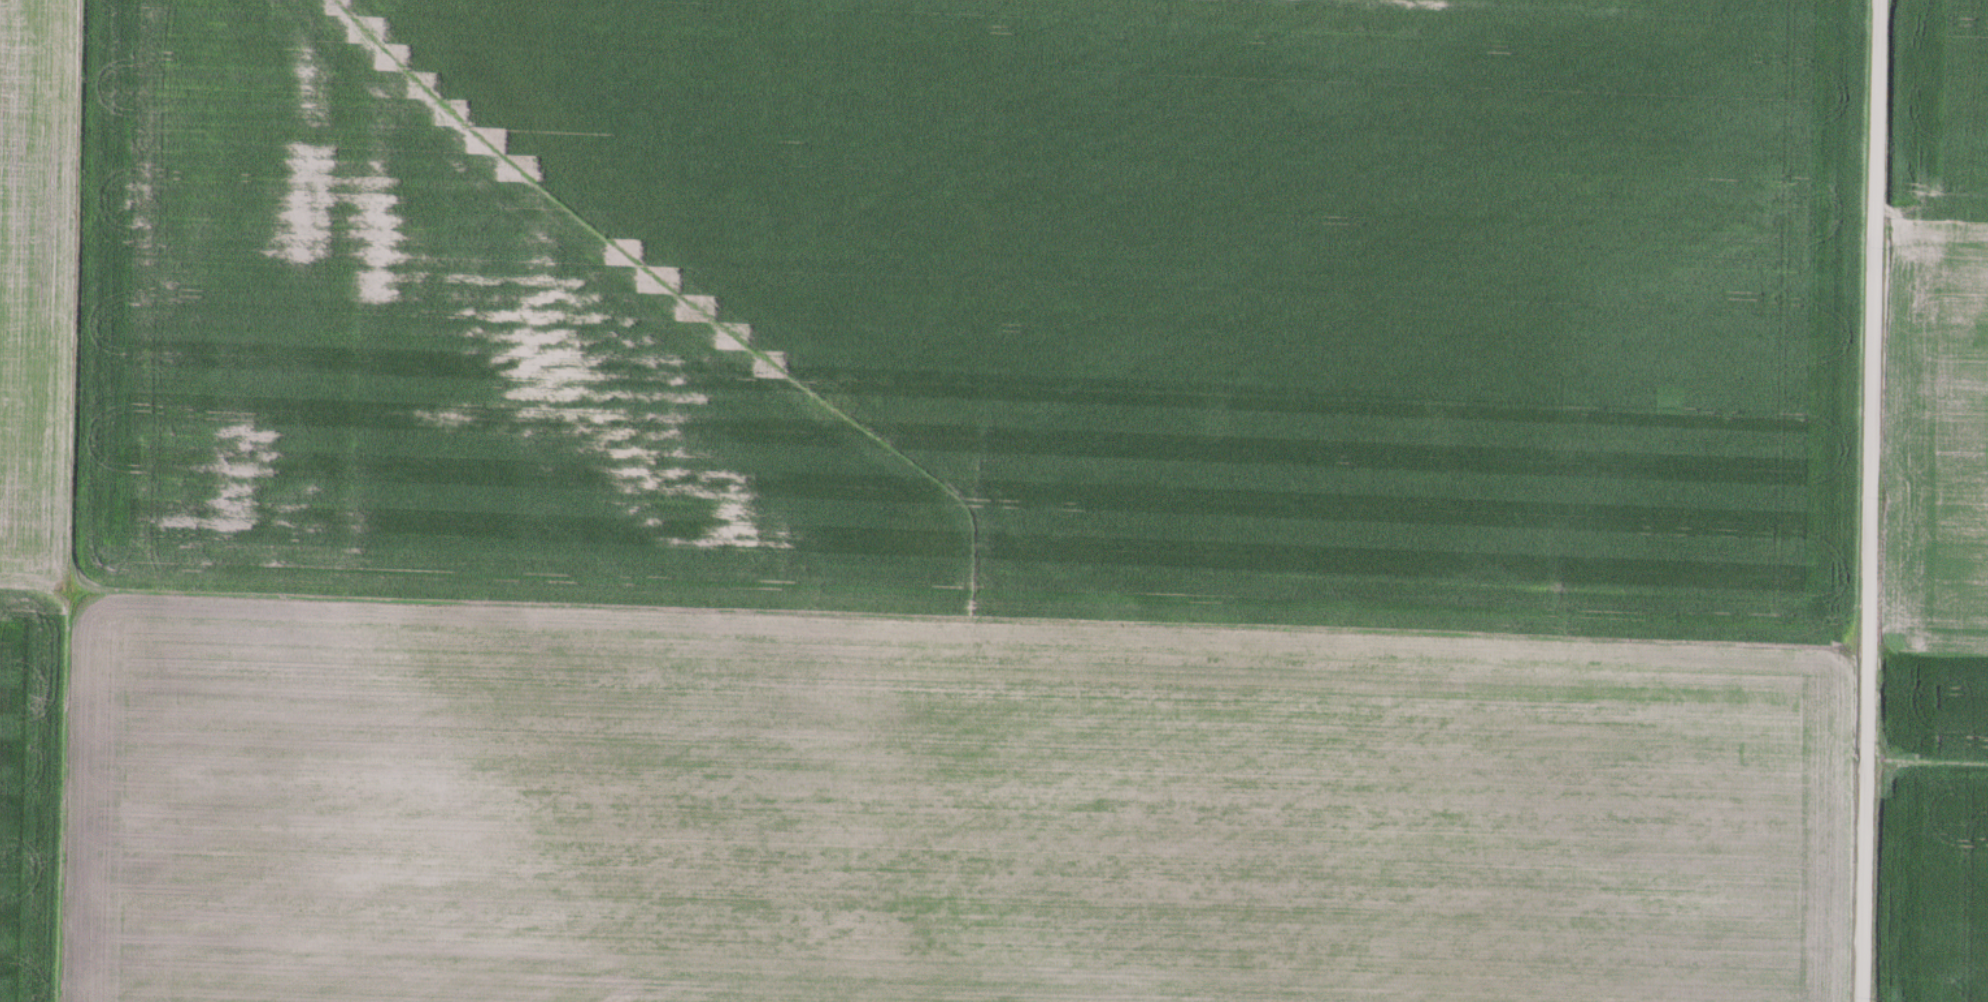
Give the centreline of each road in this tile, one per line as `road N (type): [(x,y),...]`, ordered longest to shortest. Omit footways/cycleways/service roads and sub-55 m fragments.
road 1 (residential): [(1881,0),(1863,1001)]

